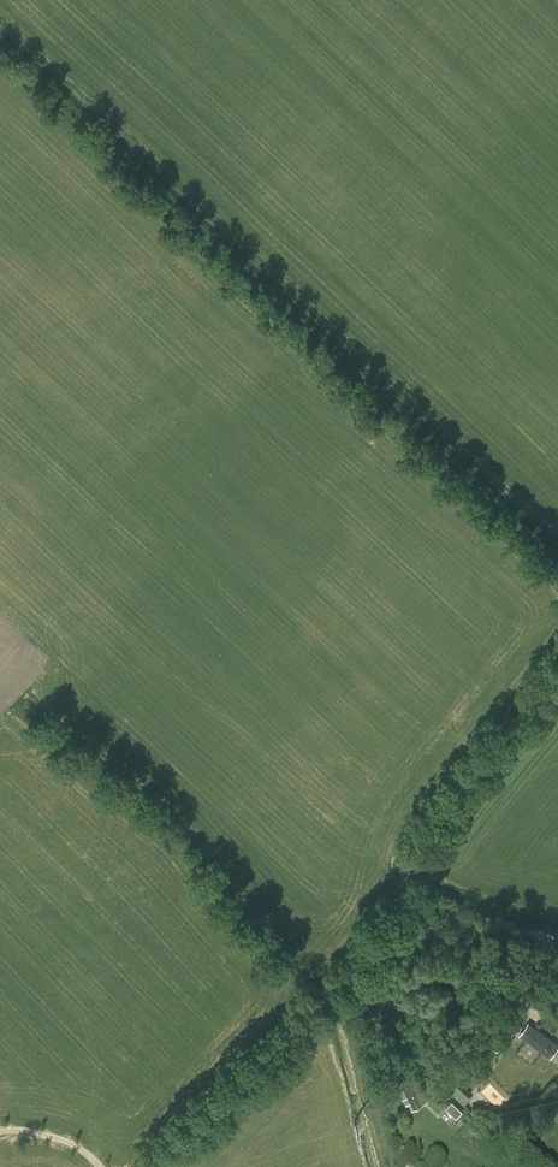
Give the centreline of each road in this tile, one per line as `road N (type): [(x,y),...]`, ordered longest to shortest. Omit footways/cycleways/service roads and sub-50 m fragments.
road 1 (tertiary): [(151,1166),(370,940),(424,822),(557,648)]

